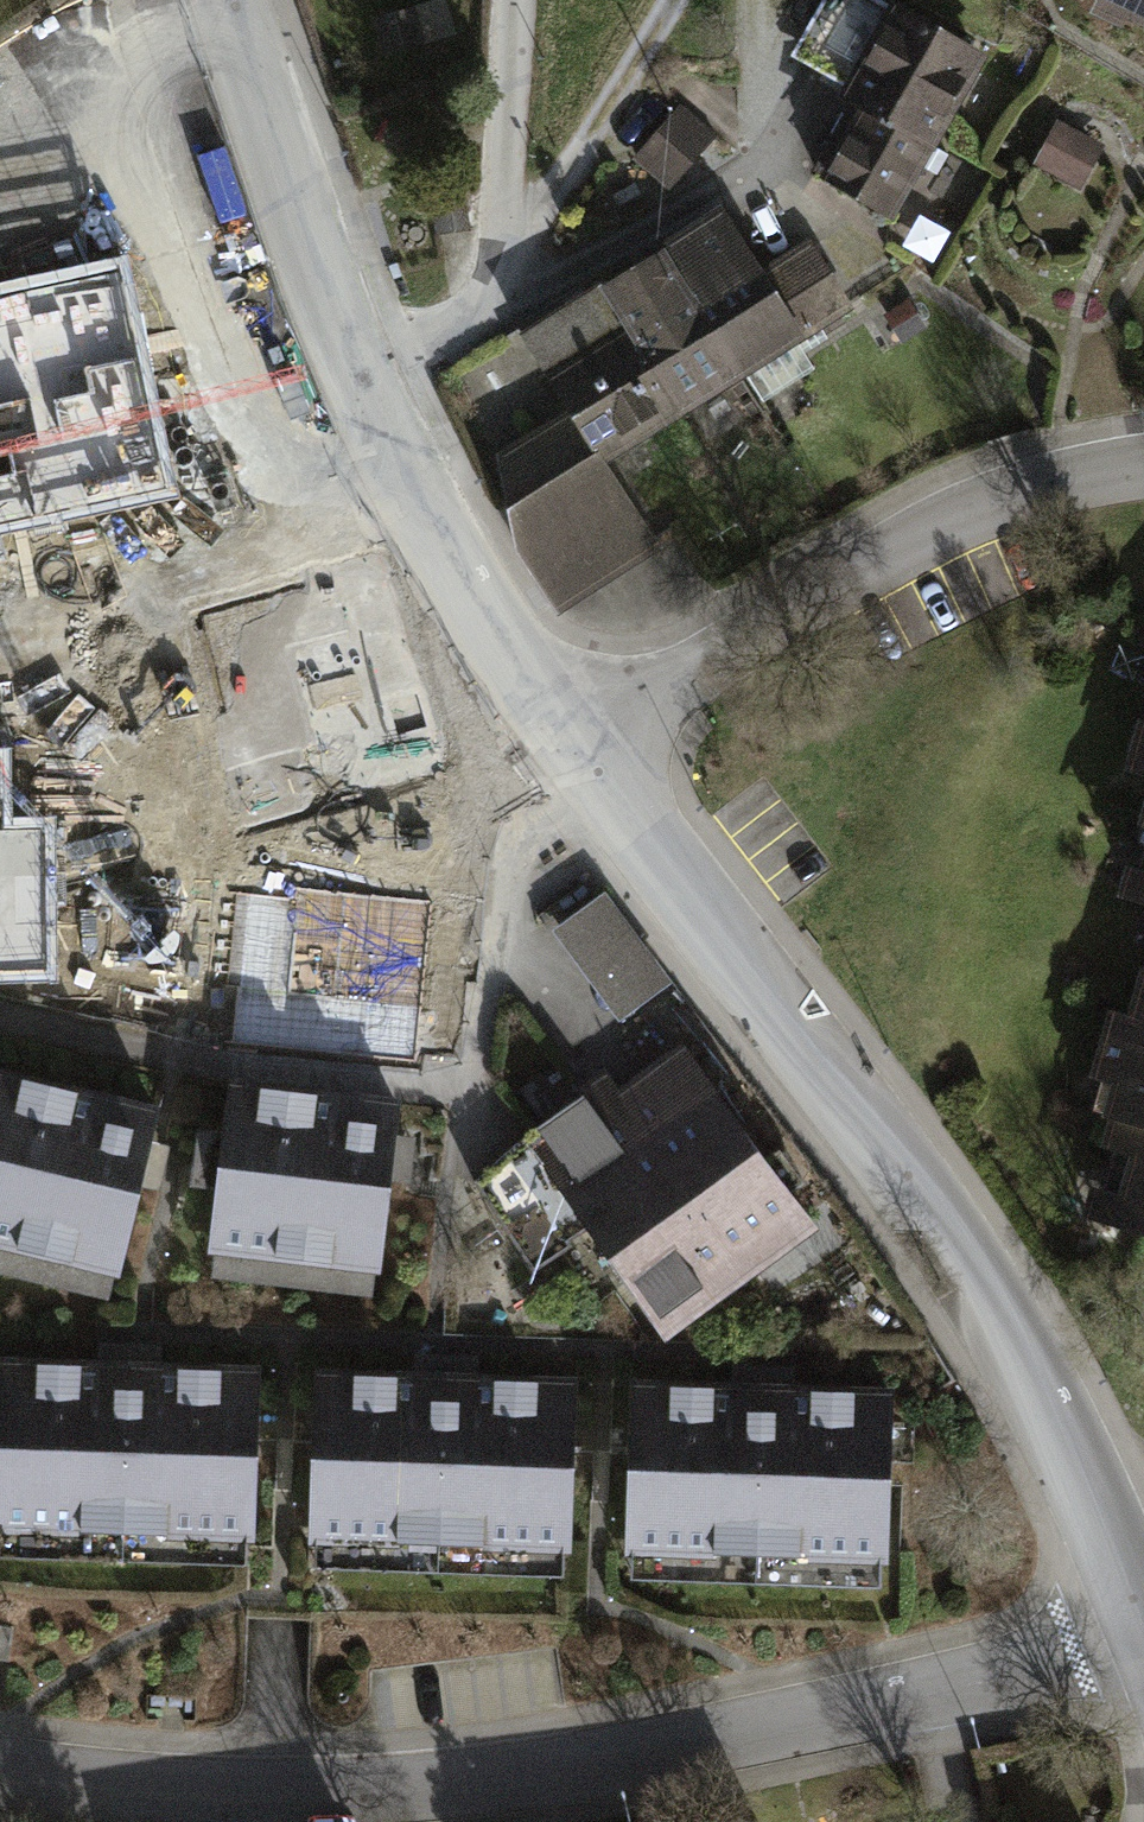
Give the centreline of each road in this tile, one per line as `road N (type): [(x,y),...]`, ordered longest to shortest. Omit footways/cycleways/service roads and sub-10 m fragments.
road 1 (residential): [(0,1766),(182,1782),(442,1779),(718,1738),(1141,1631)]
road 2 (residential): [(558,747),(935,1225),(1027,1375),(1141,1631)]
road 3 (residential): [(558,747),(900,542),(1070,471),(1143,464)]
road 4 (residential): [(370,393),(476,318),(508,243),(515,0)]
road 5 (unclassified): [(231,0),(370,393)]
road 6 (unclassified): [(370,393),(558,747)]

